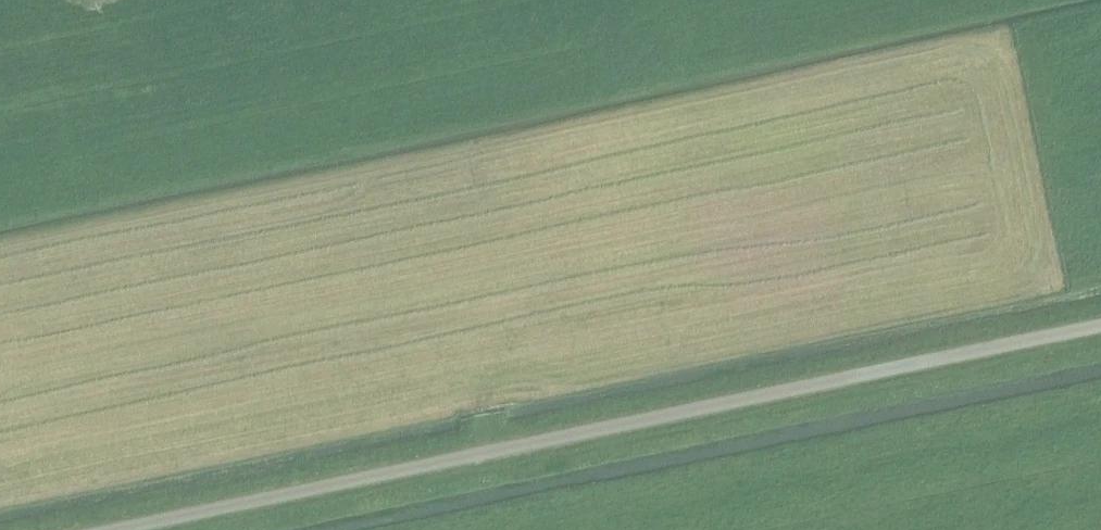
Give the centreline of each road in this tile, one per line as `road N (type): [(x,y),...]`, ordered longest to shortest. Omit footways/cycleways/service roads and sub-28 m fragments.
road 1 (unclassified): [(107,529),(1100,327)]

